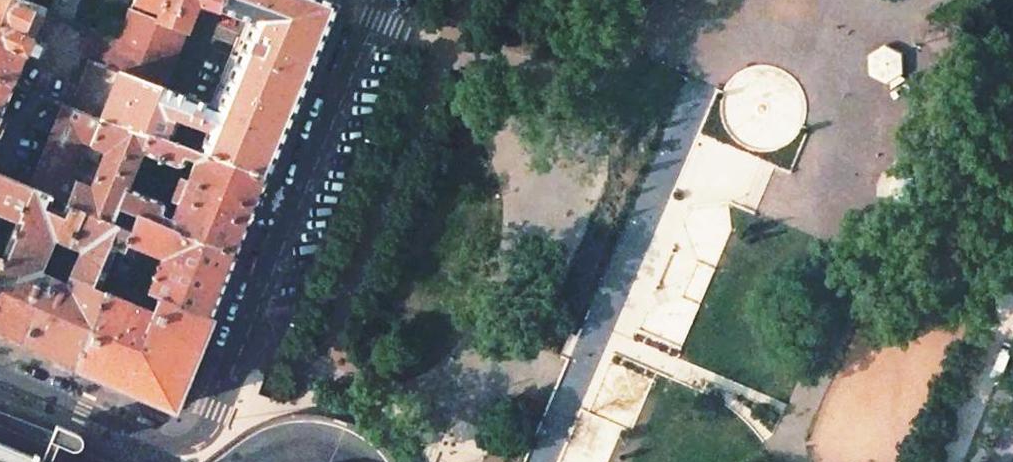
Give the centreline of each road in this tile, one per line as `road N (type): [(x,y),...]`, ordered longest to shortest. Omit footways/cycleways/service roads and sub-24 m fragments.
road 1 (residential): [(373,0),(198,434),(188,444),(163,447),(0,375)]

